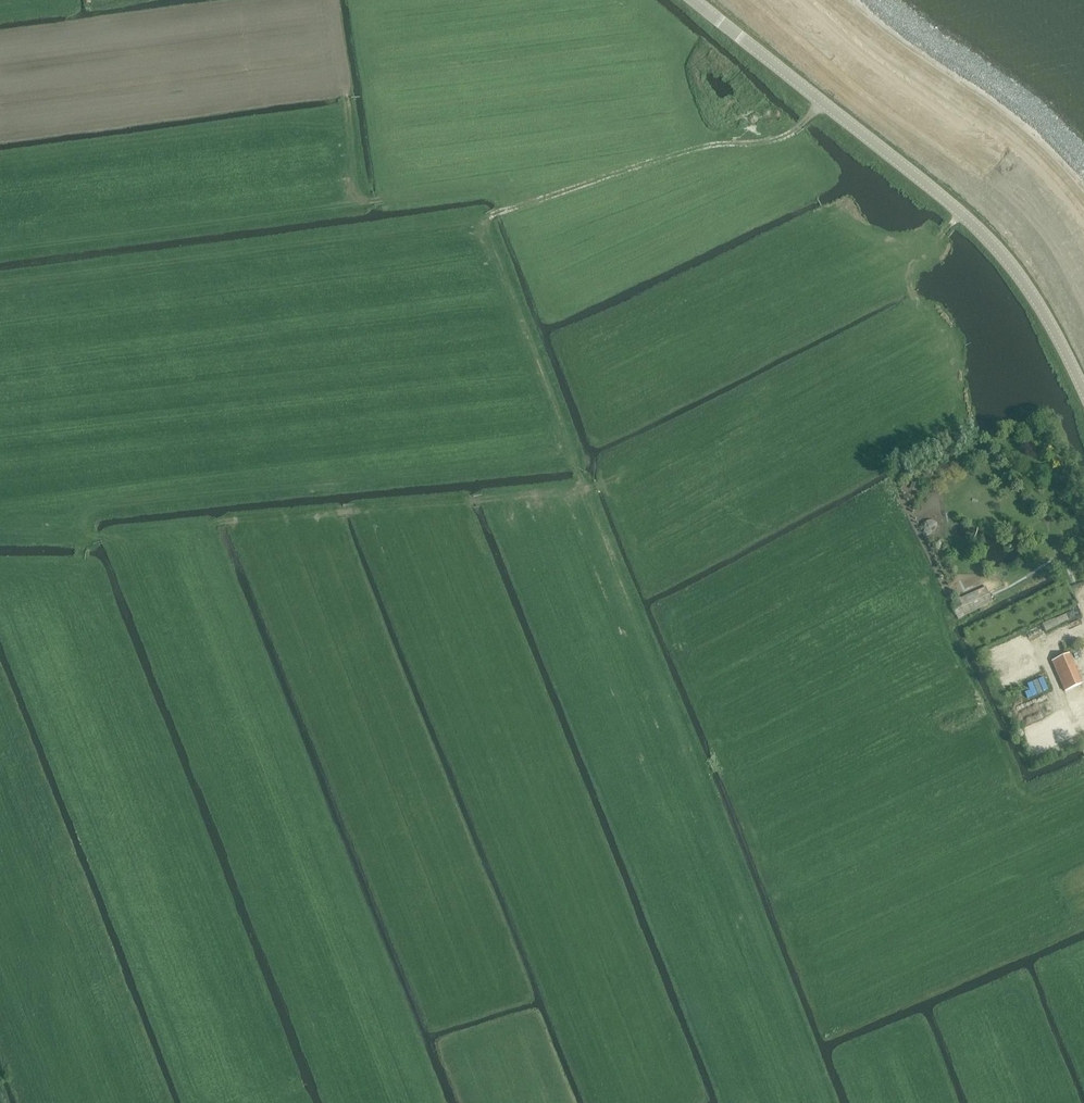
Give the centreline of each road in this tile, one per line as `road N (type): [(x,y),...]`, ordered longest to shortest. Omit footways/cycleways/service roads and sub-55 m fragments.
road 1 (tertiary): [(694,0),(948,201),(1018,274),(1083,391)]
road 2 (track): [(490,218),(638,165),(712,146),(764,144),(796,133),(825,106)]
road 3 (track): [(908,319),(920,310),(914,282),(962,215)]

